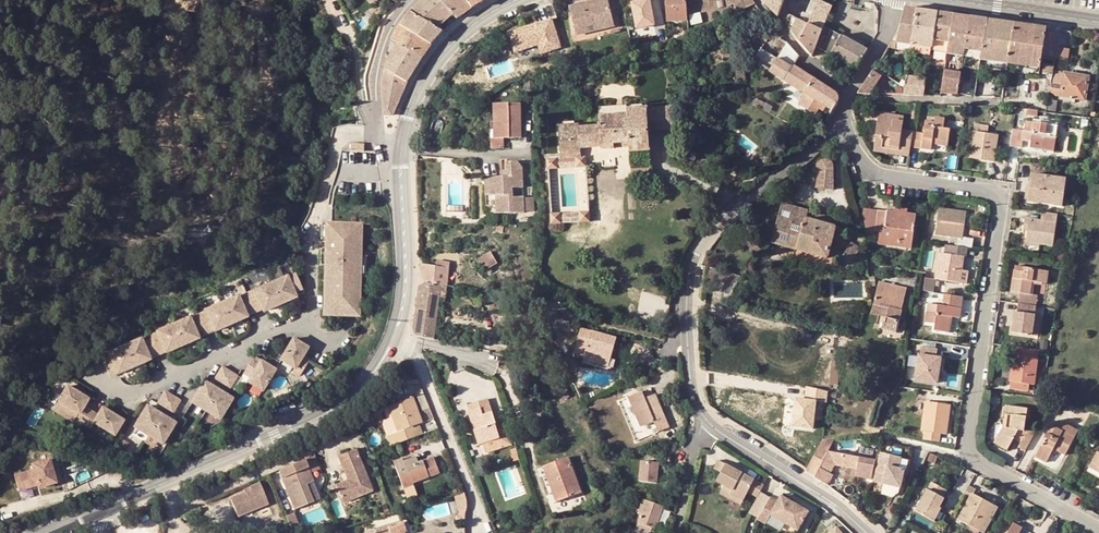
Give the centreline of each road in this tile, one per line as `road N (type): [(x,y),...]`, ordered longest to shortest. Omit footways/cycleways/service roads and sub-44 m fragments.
road 1 (unclassified): [(1098,528),(978,462),(970,448),(1000,196),(874,172),(846,121)]
road 2 (residential): [(377,136),(342,138),(317,233),(310,324),(130,399),(94,377)]
road 3 (residential): [(709,424),(691,389),(686,306),(695,251),(742,202),(846,121)]
road 4 (secondary): [(399,332),(357,391),(162,485)]
road 5 (residential): [(406,342),(425,362),(488,532)]
road 6 (secondary): [(516,0),(440,56),(400,149)]
road 7 (residential): [(867,532),(709,424)]
road 8 (secondary): [(400,149),(408,281),(399,332)]
road 9 (residential): [(850,98),(1002,101)]
road 10 (secondary): [(951,0),(1098,22)]
road 11 (residential): [(408,0),(388,28),(377,71),(377,136)]

